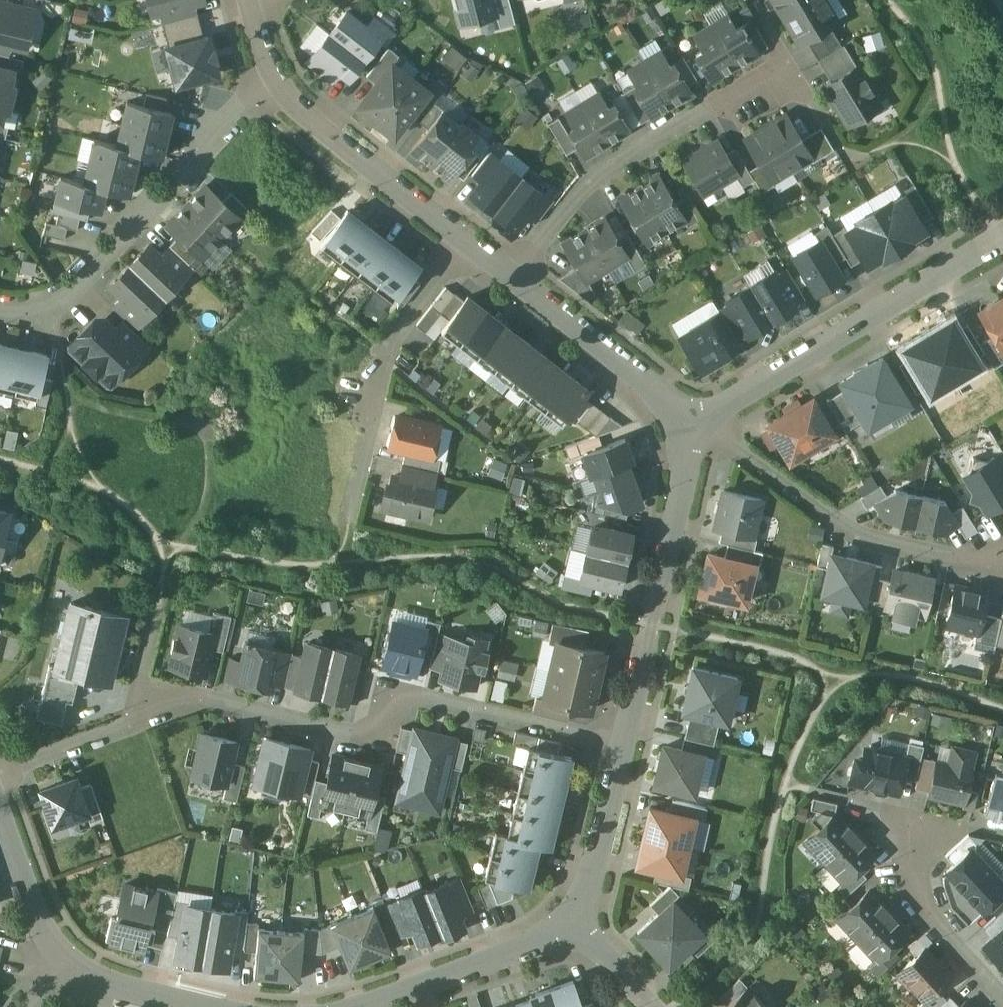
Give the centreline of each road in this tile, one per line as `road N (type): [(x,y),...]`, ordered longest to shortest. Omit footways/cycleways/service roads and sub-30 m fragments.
road 1 (residential): [(0,771),(122,727),(141,706),(170,697),(379,739),(390,691),(618,746)]
road 2 (residential): [(271,79),(48,311),(0,308)]
road 3 (residential): [(698,421),(1002,233)]
road 4 (residential): [(511,278),(584,182),(793,72)]
road 5 (residential): [(698,421),(845,531),(1002,567)]
road 6 (residential): [(618,746),(698,421)]
road 7 (residential): [(466,243),(380,354),(348,524)]
road 8 (residential): [(271,79),(293,112),(466,243)]
road 9 (residential): [(511,278),(698,421)]
road 10 (residential): [(567,920),(533,945),(356,1006)]
road 11 (residential): [(1002,993),(937,921),(912,846),(917,815)]
road 12 (residential): [(567,920),(585,887),(618,746)]
road 13 (residential): [(58,961),(0,822)]
road 14 (residential): [(199,1006),(105,986),(58,961)]
road 15 (residential): [(654,1006),(567,920)]

